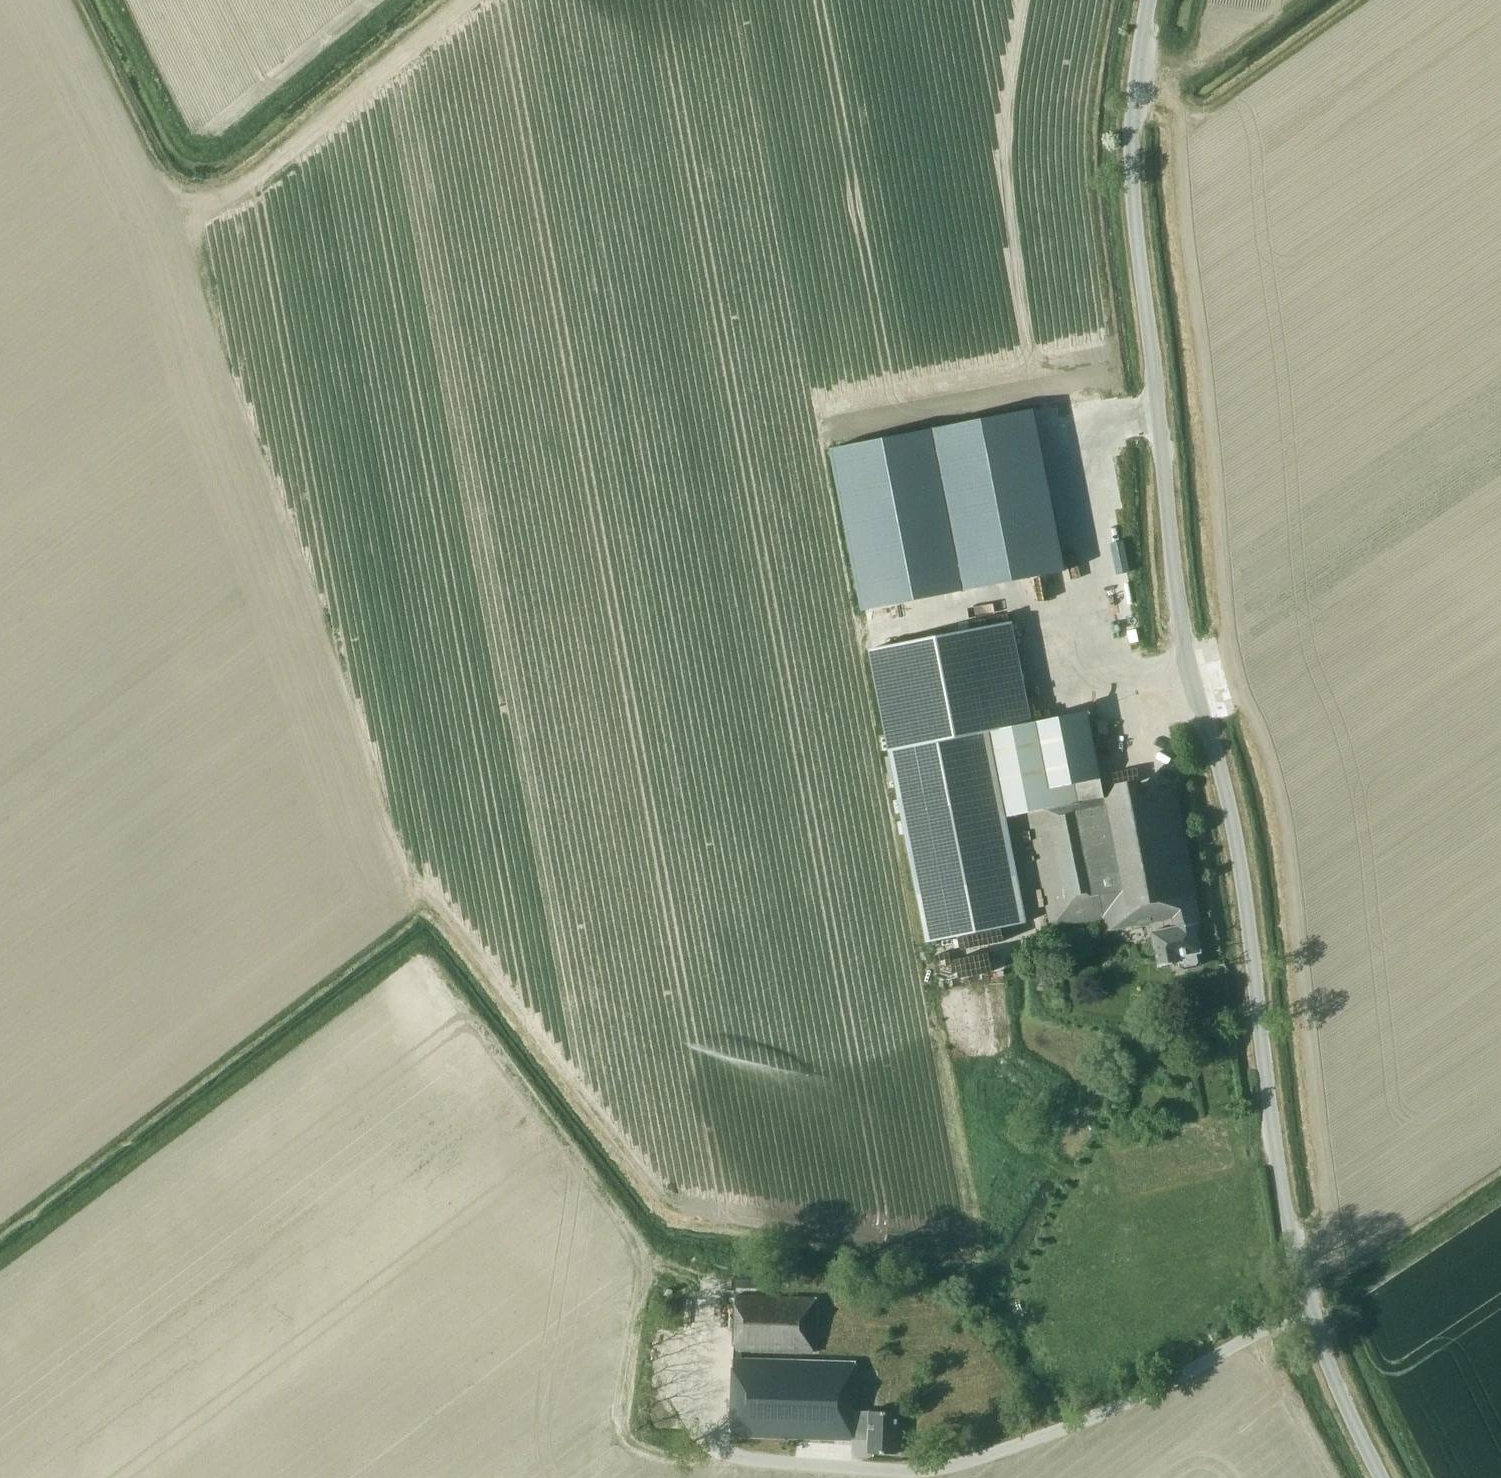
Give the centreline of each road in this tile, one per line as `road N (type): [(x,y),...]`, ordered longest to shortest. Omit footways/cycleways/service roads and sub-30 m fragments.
road 1 (tertiary): [(1375,1477),(1303,1312),(1263,1101),(1227,819),(1182,655),(1130,184),(1128,123),(1146,0)]

